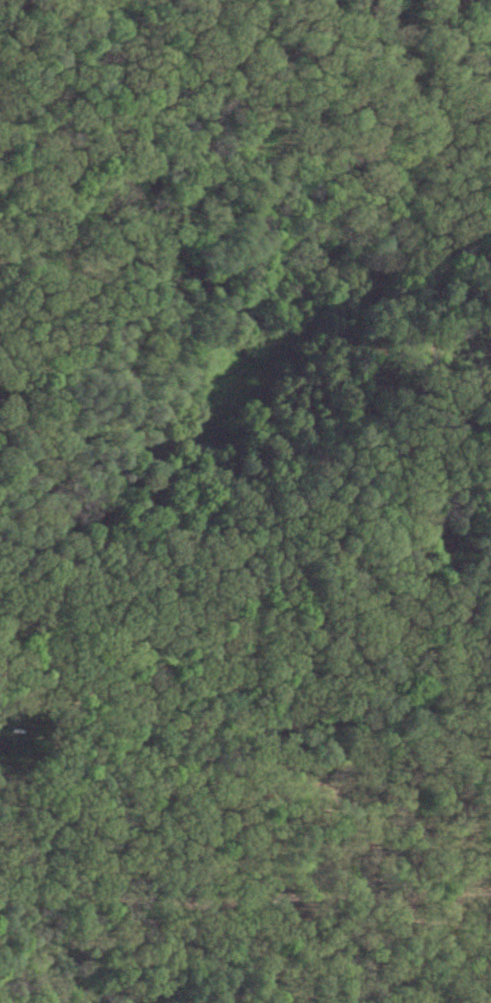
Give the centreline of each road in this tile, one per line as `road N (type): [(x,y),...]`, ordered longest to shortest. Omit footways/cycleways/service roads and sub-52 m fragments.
road 1 (track): [(490,887),(0,884)]

